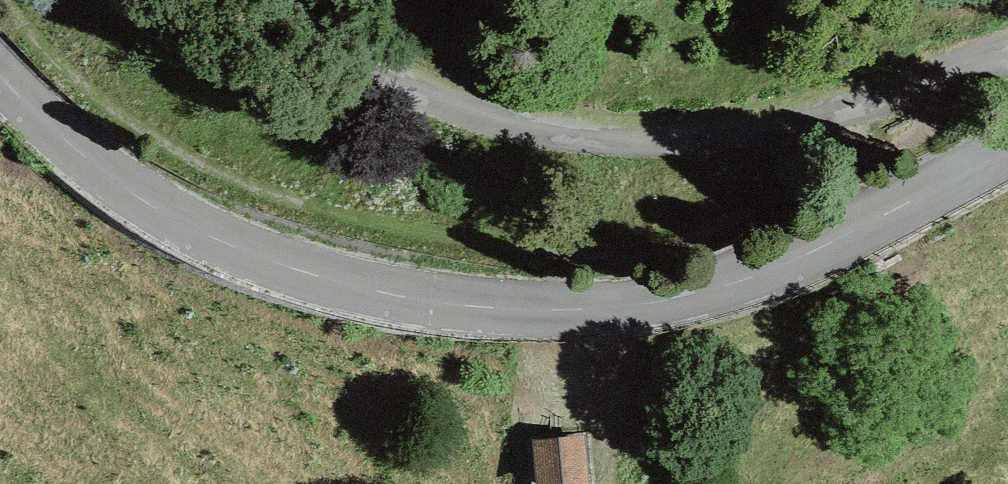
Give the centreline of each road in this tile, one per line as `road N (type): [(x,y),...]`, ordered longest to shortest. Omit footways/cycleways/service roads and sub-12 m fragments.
road 1 (tertiary): [(1007,149),(896,216),(724,287),(654,302),(513,306),(353,284),(198,227),(130,190),(0,79)]
road 2 (unclassified): [(269,0),(328,43),(504,123),(658,149),(777,130),(1007,56)]

